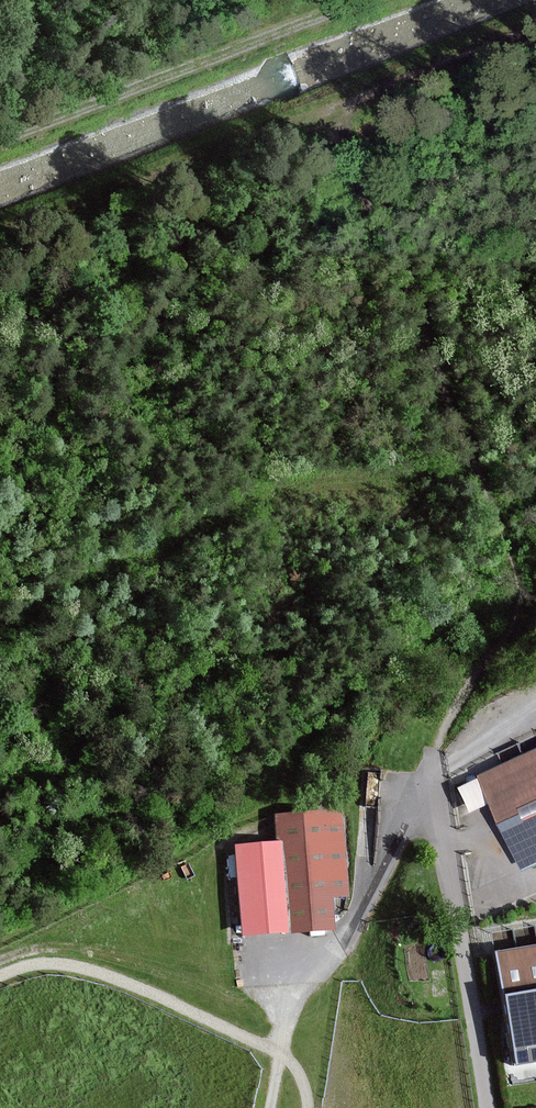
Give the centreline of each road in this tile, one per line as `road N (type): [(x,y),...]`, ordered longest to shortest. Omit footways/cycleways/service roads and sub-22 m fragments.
road 1 (track): [(371,0),(0,143)]
road 2 (unclassified): [(489,1107),(434,756)]
road 3 (track): [(323,103),(0,231)]
road 4 (track): [(535,22),(323,103)]

